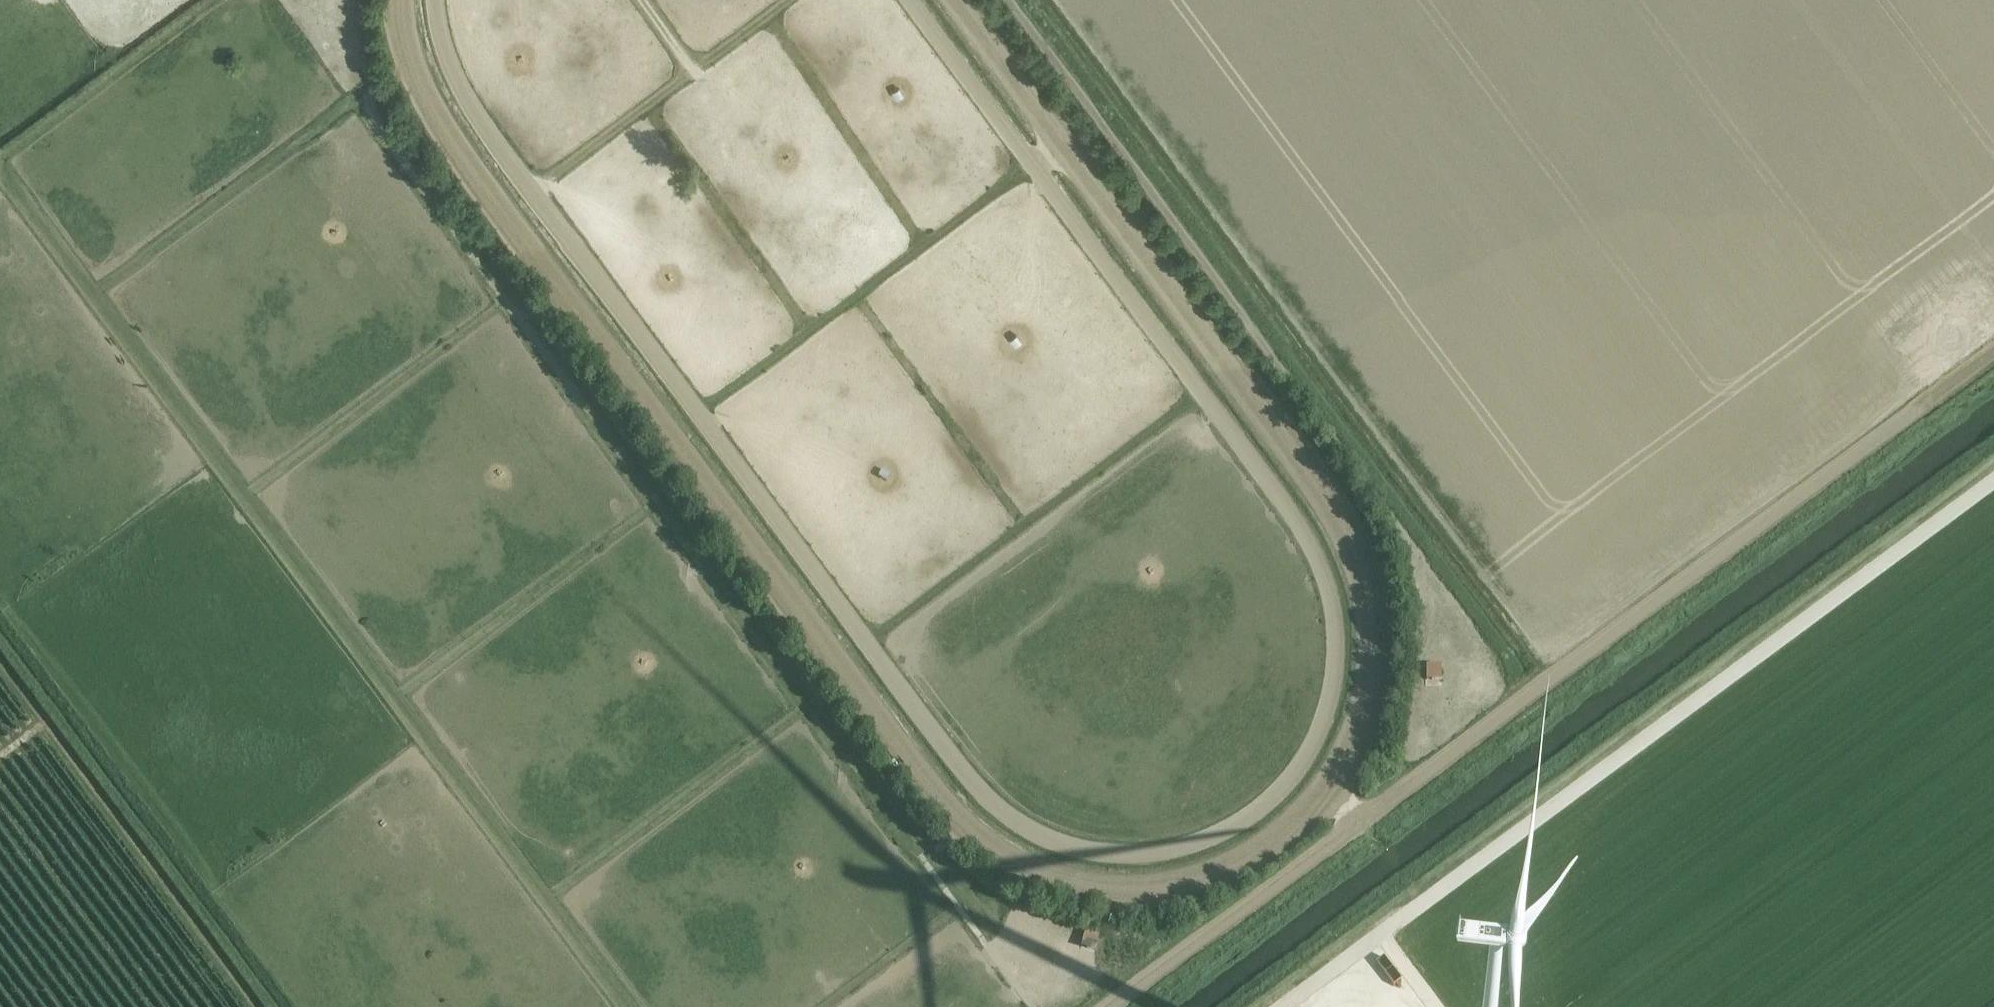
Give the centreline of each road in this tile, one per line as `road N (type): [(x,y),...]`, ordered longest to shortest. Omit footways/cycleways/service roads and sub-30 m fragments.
road 1 (track): [(1993,350),(1105,1006)]

